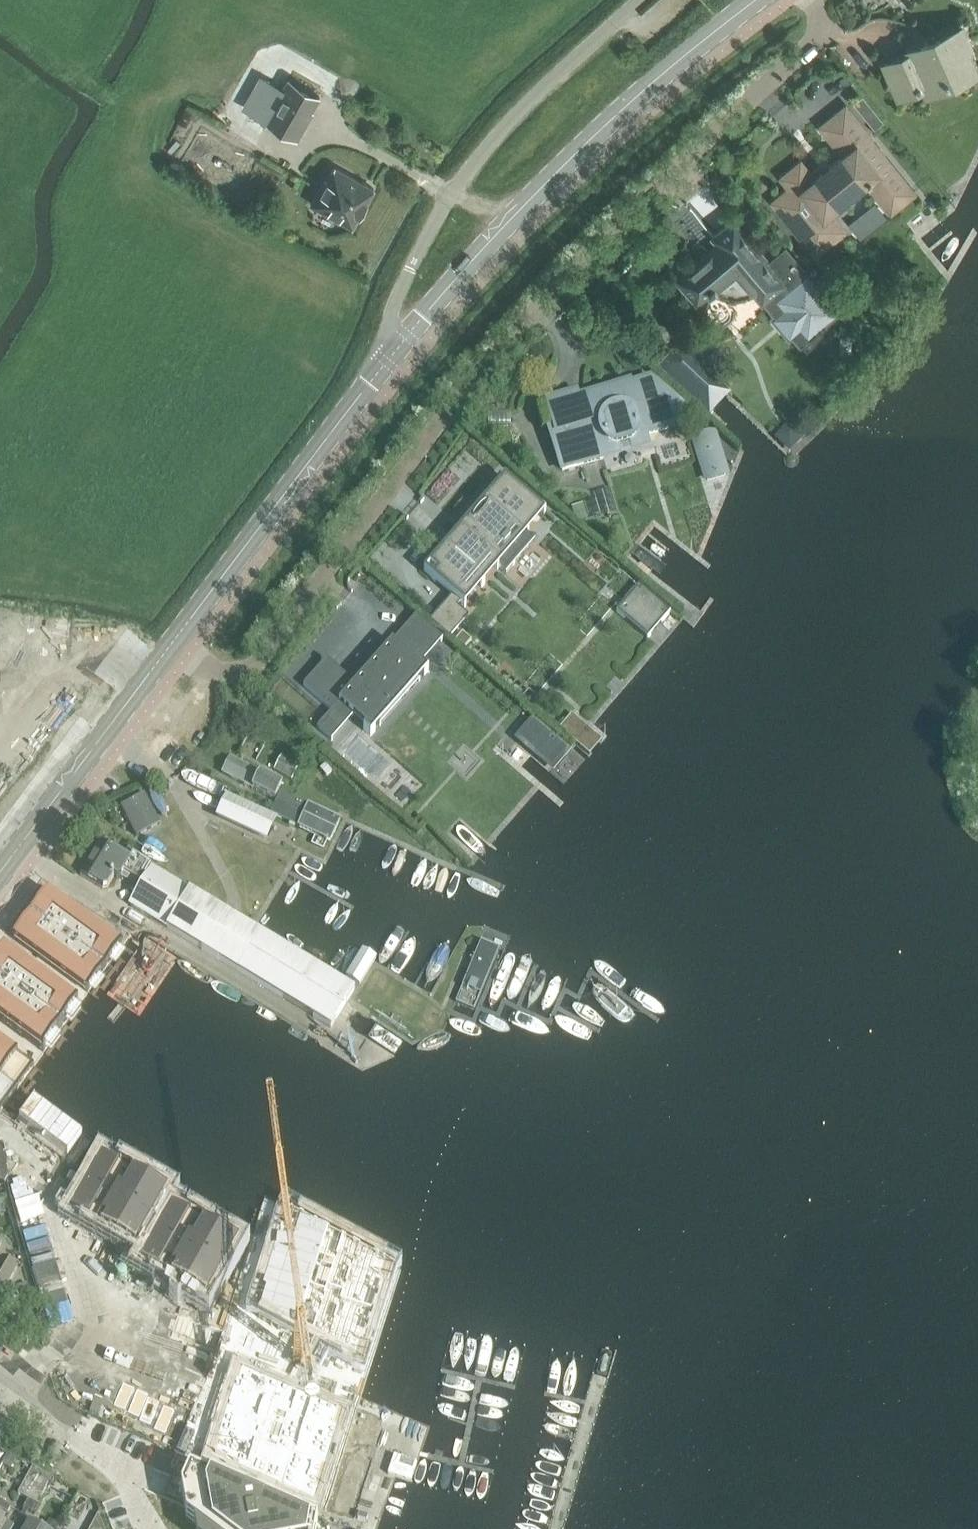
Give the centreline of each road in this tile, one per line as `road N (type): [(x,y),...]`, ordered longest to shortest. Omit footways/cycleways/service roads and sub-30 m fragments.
road 1 (residential): [(174,645),(223,672),(252,661),(554,289),(667,173),(811,45),(818,20),(807,0)]
road 2 (tertiary): [(387,361),(557,173),(758,0)]
road 3 (unclassified): [(387,361),(399,299),(444,204),(477,157),(639,0)]
road 4 (tertiary): [(174,645),(387,361)]
road 5 (tertiary): [(0,872),(174,645)]

